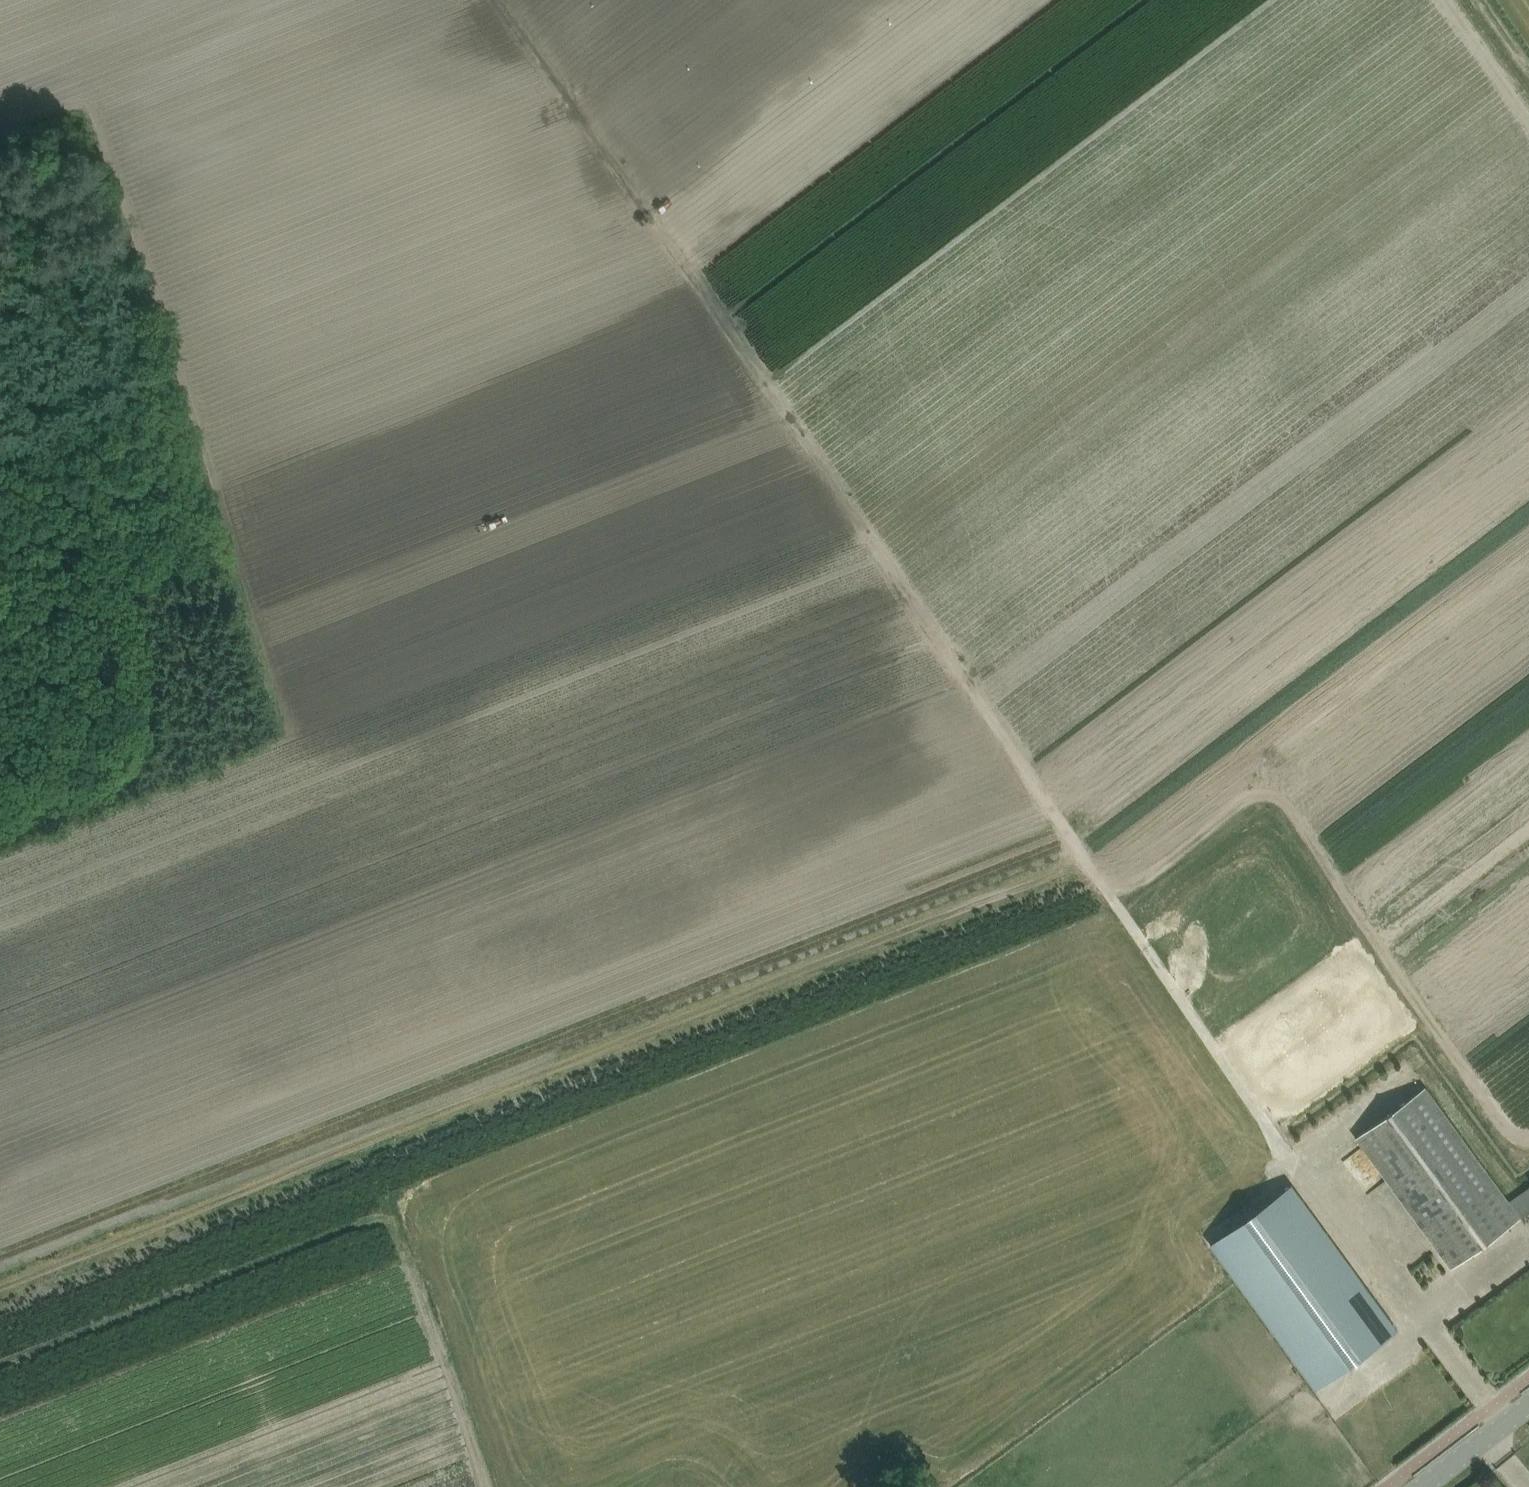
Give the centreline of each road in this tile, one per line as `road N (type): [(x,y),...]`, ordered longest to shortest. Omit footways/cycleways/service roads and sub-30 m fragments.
road 1 (track): [(0,843),(265,716),(101,78),(0,107)]
road 2 (tertiary): [(1420,1486),(1528,1404)]

